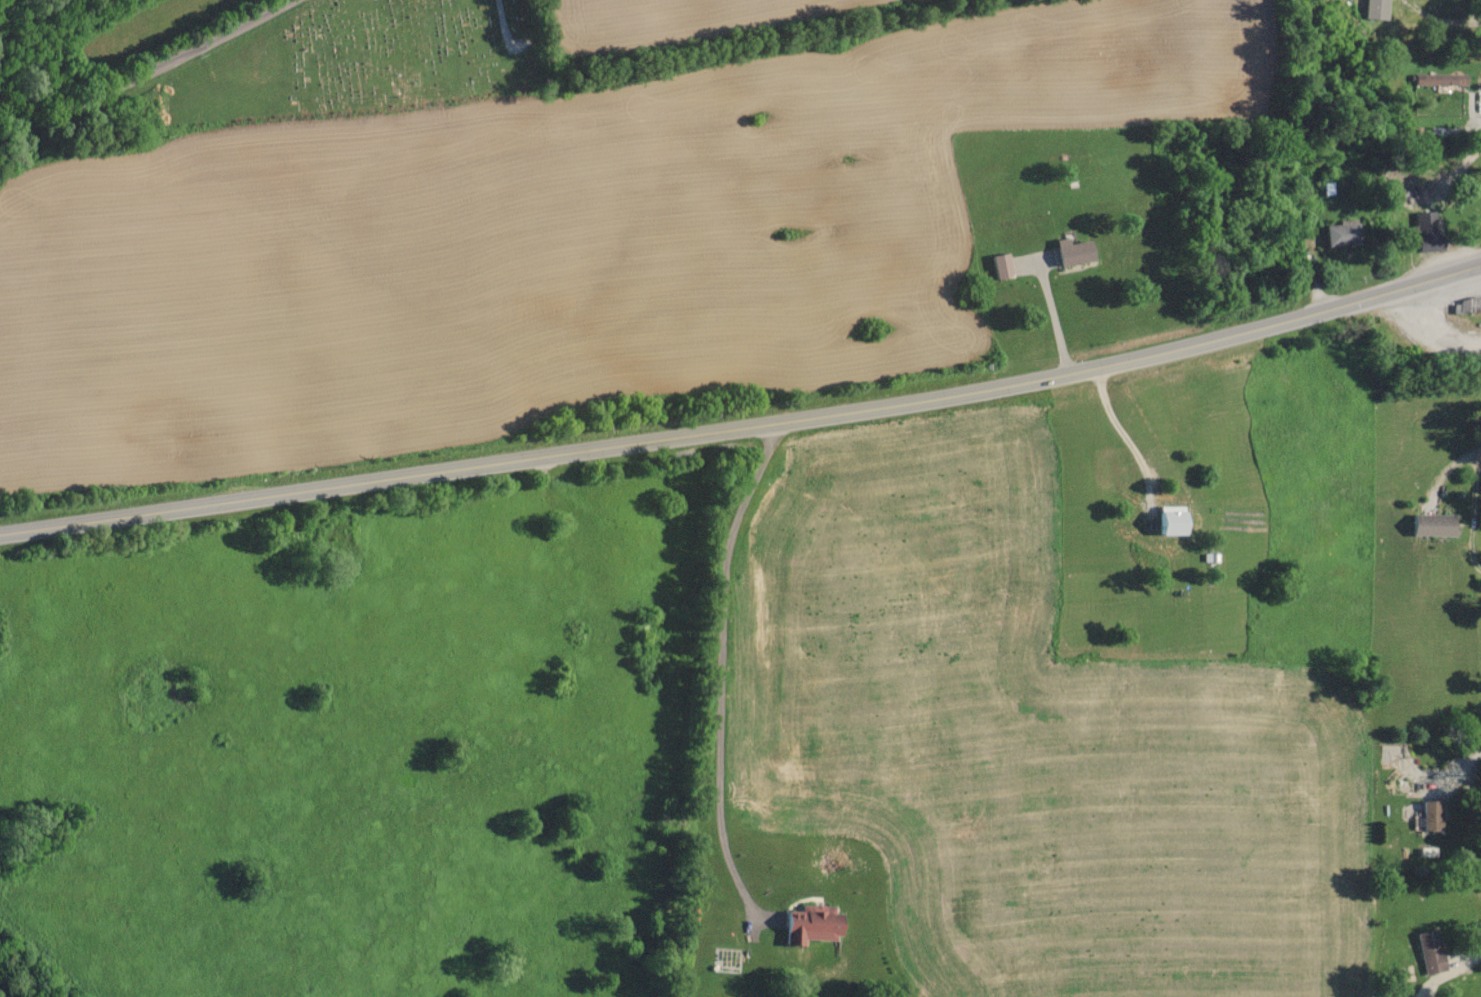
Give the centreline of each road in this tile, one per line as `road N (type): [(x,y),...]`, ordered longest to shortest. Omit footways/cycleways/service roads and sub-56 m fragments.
road 1 (primary): [(1480,266),(1010,387),(0,539)]
road 2 (residential): [(0,140),(288,0)]

